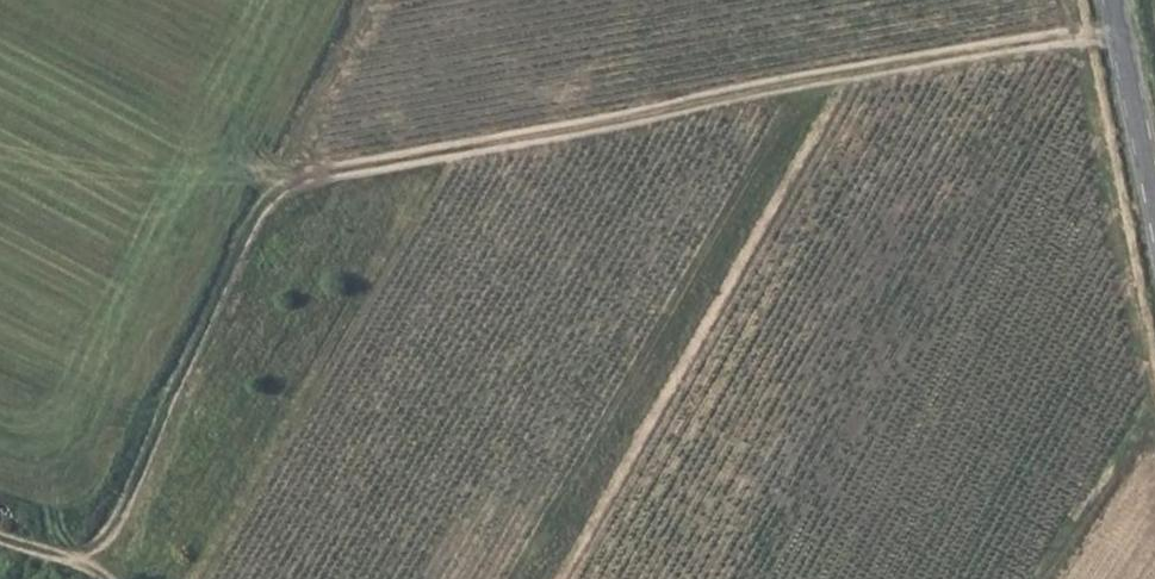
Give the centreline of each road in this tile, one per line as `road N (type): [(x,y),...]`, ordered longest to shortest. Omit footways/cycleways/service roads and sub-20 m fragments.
road 1 (track): [(1120,35),(273,185)]
road 2 (track): [(67,560),(372,0)]
road 3 (unclassified): [(1113,0),(1154,216)]

